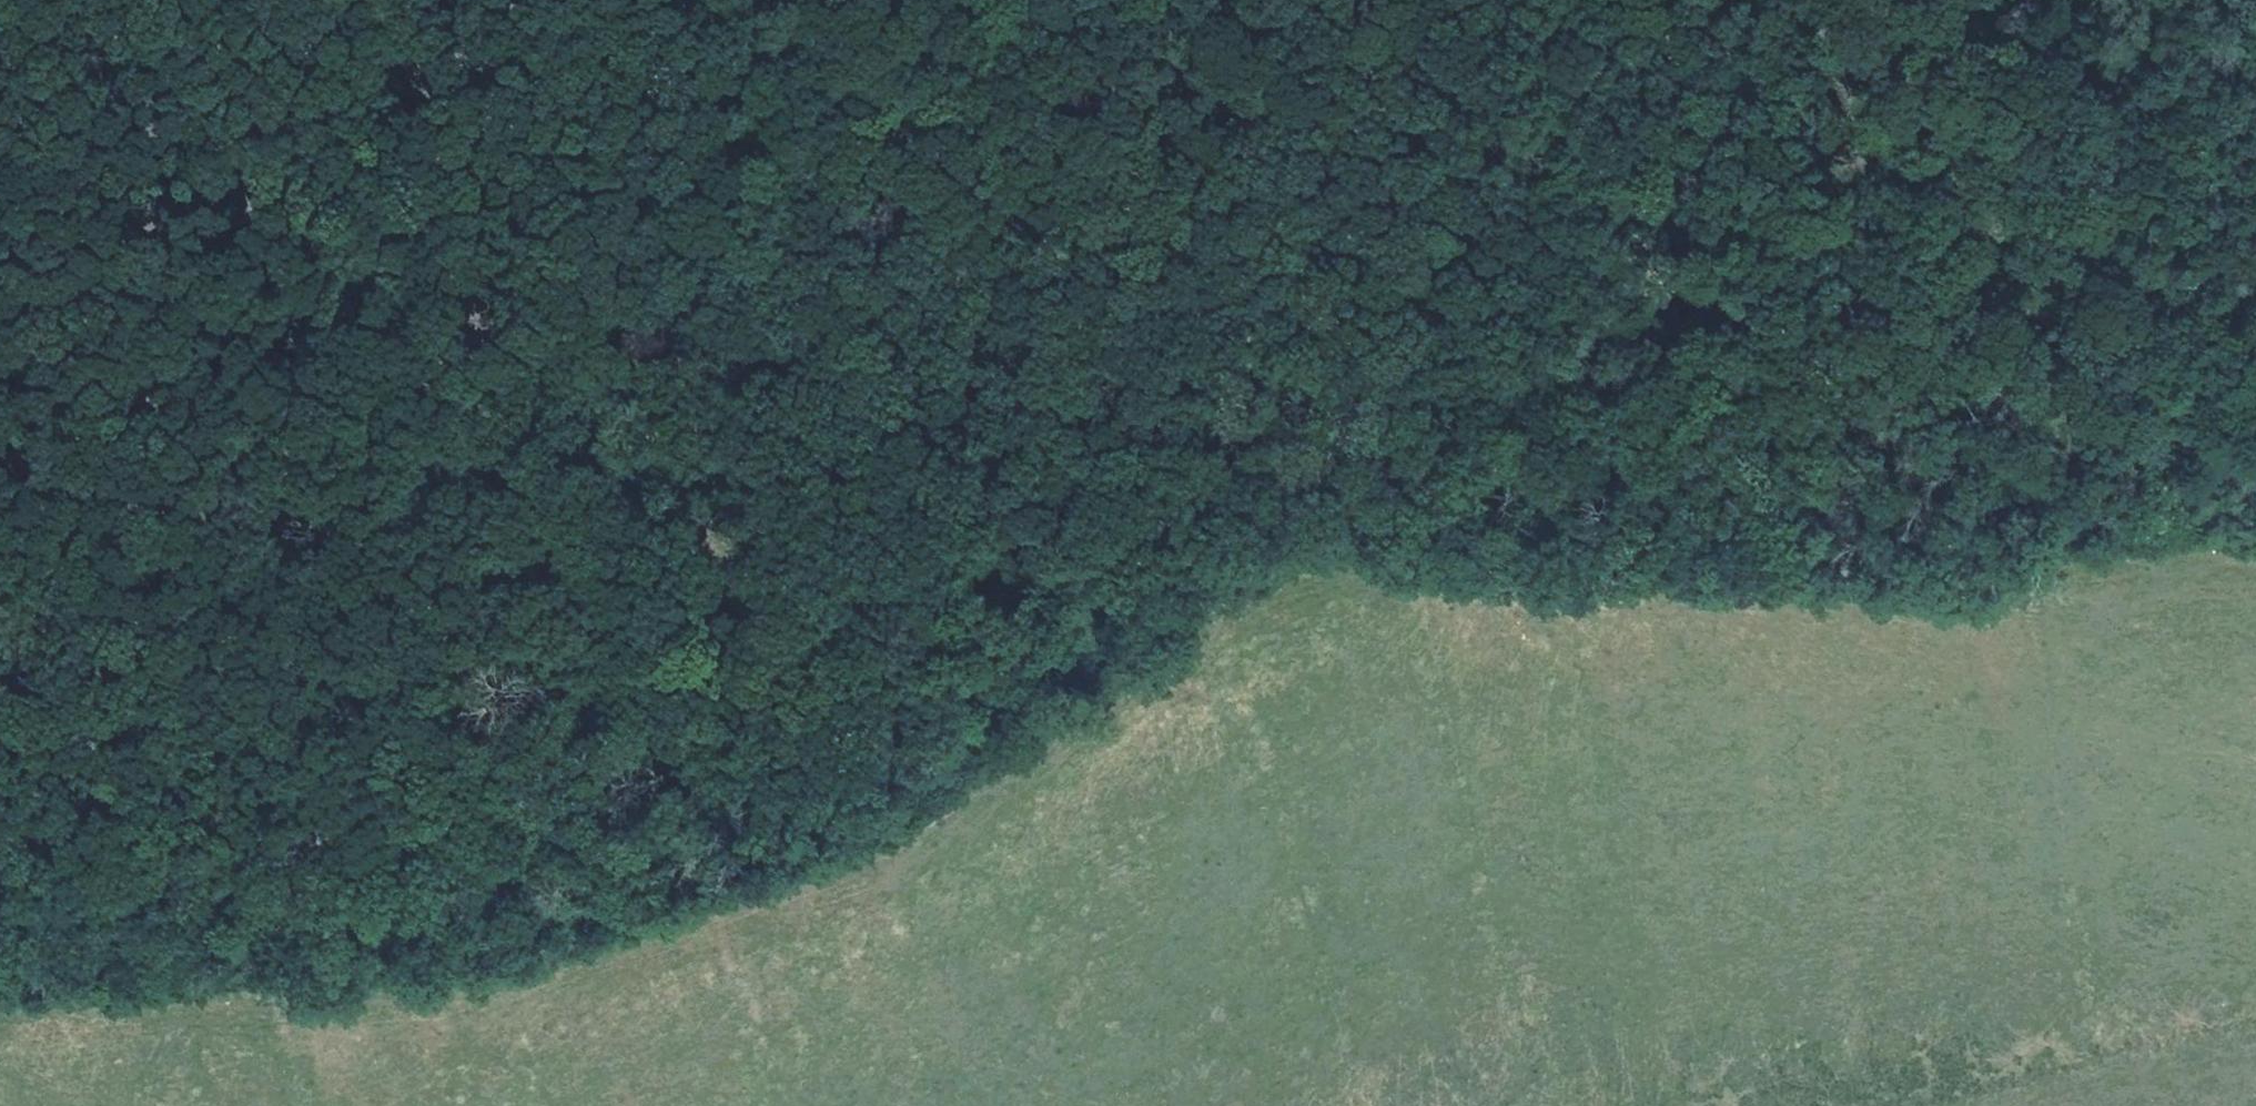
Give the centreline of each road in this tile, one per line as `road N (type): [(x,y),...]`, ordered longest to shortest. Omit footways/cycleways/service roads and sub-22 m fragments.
road 1 (track): [(966,0),(1103,597)]
road 2 (track): [(2037,0),(2163,487)]

